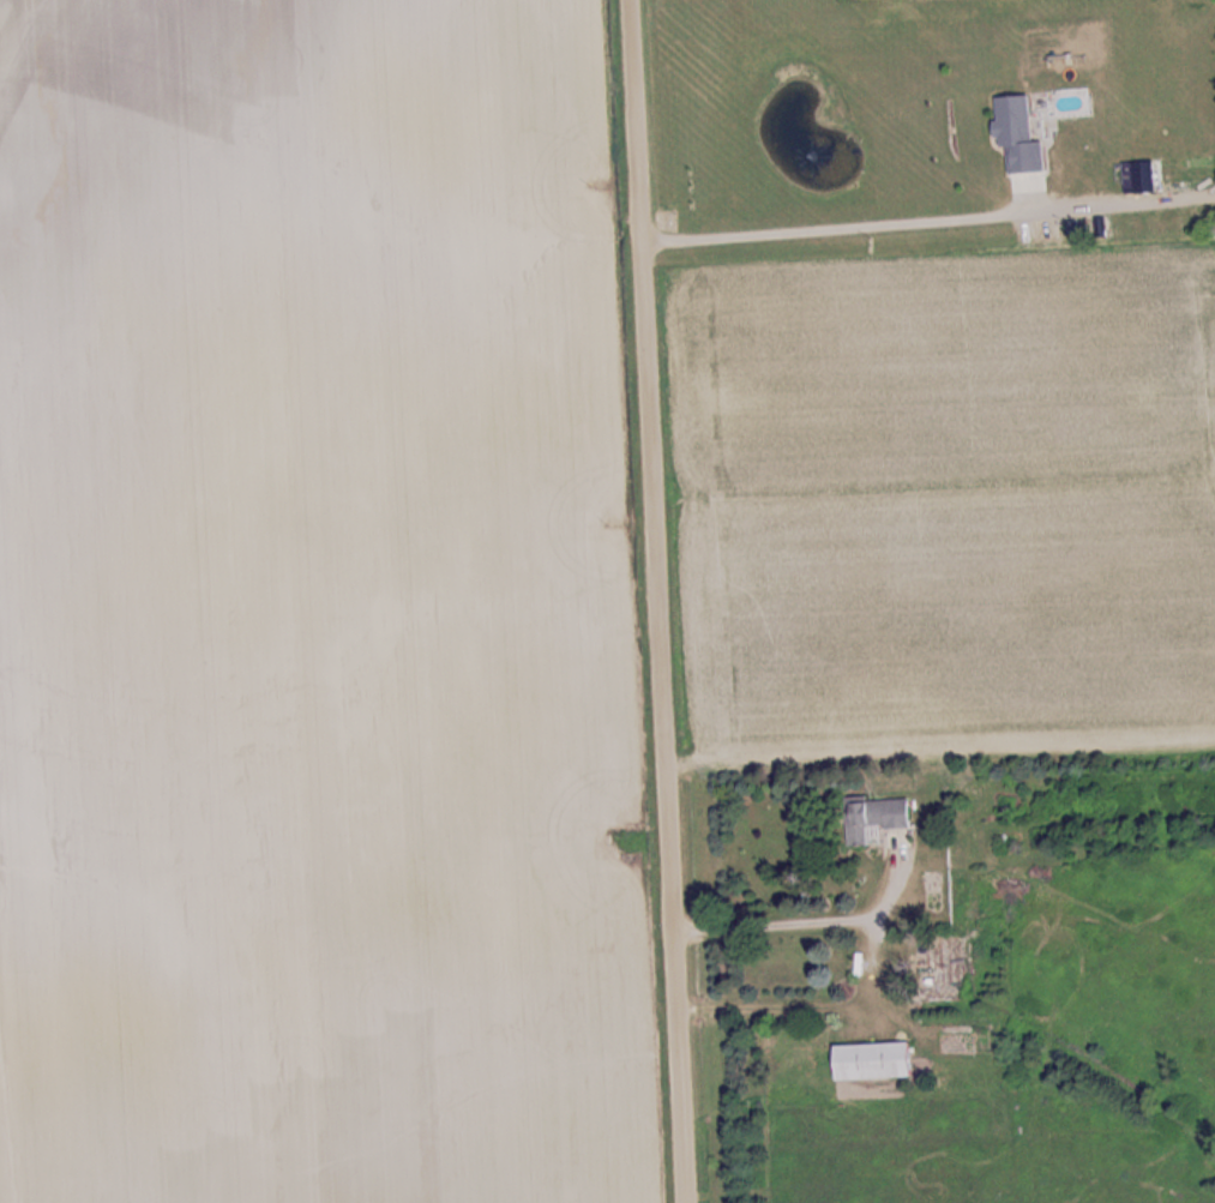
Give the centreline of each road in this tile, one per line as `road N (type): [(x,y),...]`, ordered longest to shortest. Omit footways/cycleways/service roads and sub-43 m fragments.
road 1 (residential): [(682,1202),(622,0)]

